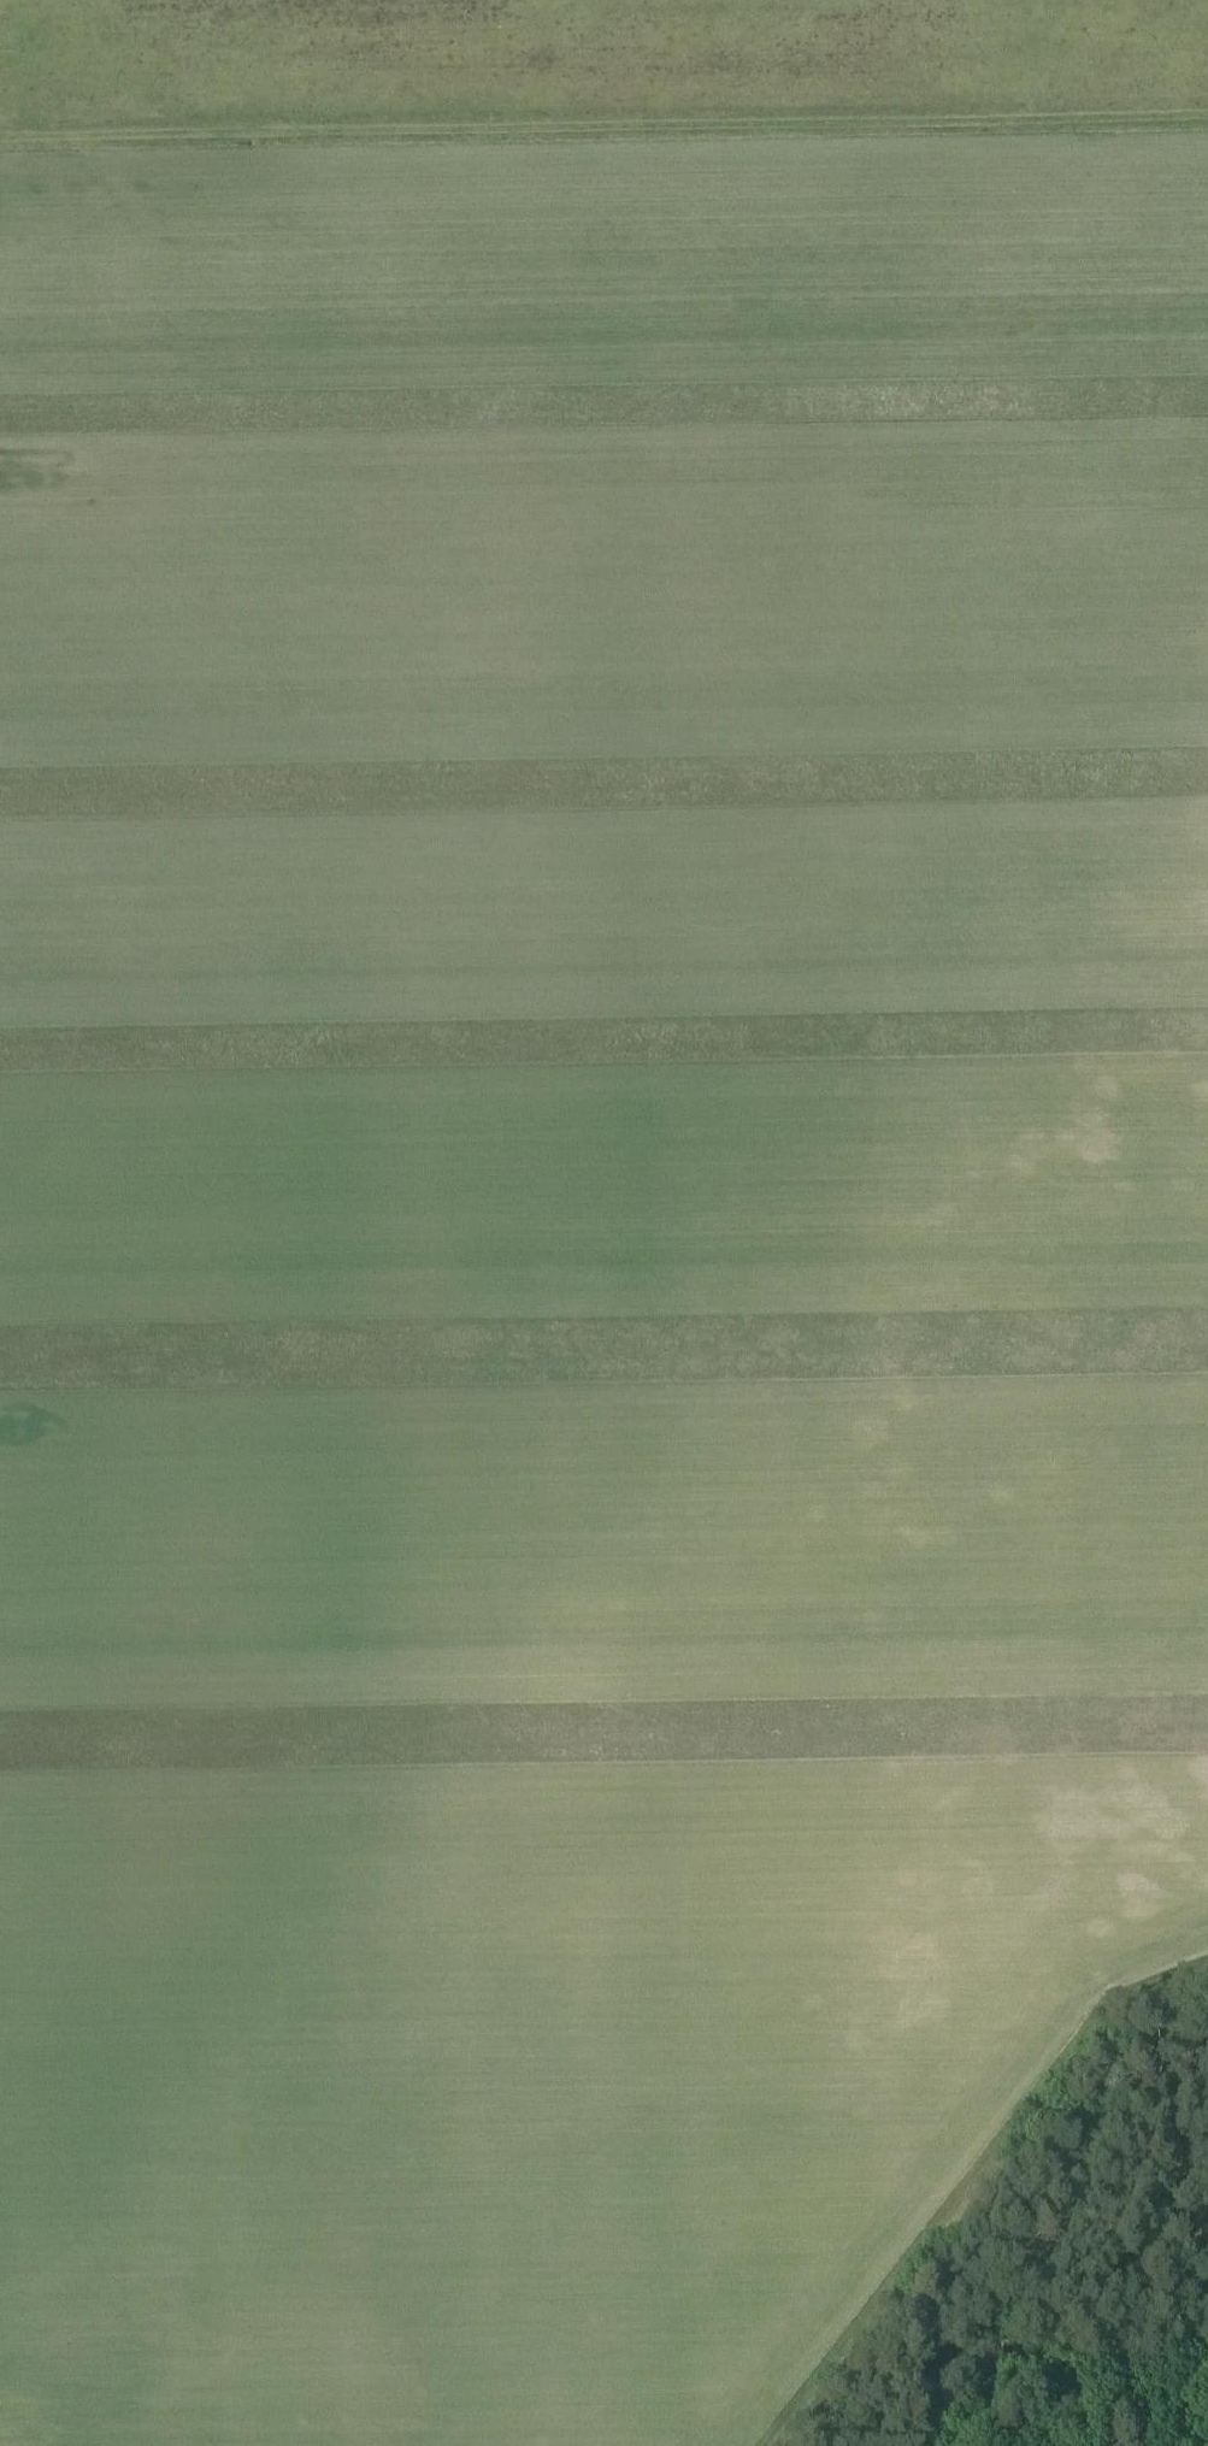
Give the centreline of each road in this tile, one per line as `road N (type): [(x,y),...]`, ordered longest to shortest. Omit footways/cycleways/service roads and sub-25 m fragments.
road 1 (track): [(0,138),(1207,116)]
road 2 (track): [(1207,1948),(1127,1977),(1095,2012),(751,2445)]

